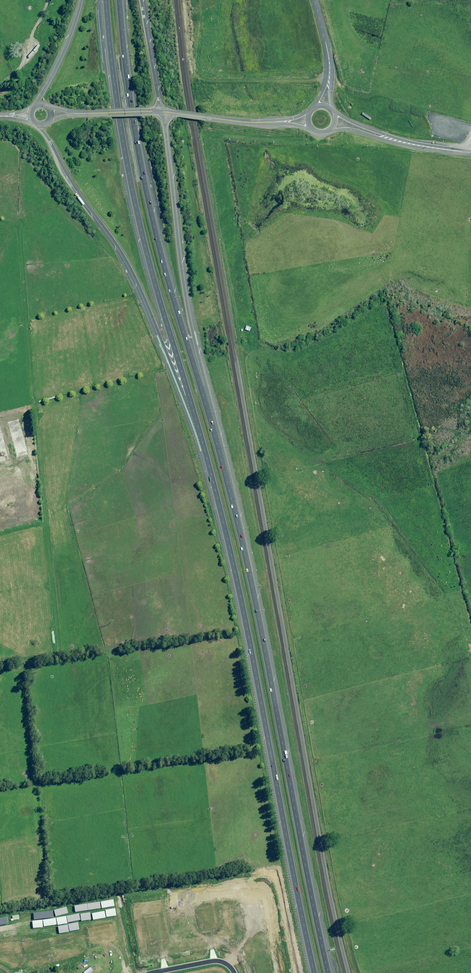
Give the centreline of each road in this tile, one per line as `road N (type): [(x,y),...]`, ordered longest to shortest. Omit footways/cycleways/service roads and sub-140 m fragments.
road 1 (motorway): [(204,400),(240,534),(327,972)]
road 2 (motorway): [(313,972),(224,525),(195,416)]
road 3 (motorway): [(195,416),(133,201),(104,0)]
road 4 (motorway): [(118,0),(140,166),(204,400)]
road 5 (motorway): [(195,416),(129,265),(39,125)]
road 6 (motorway): [(162,112),(204,400)]

